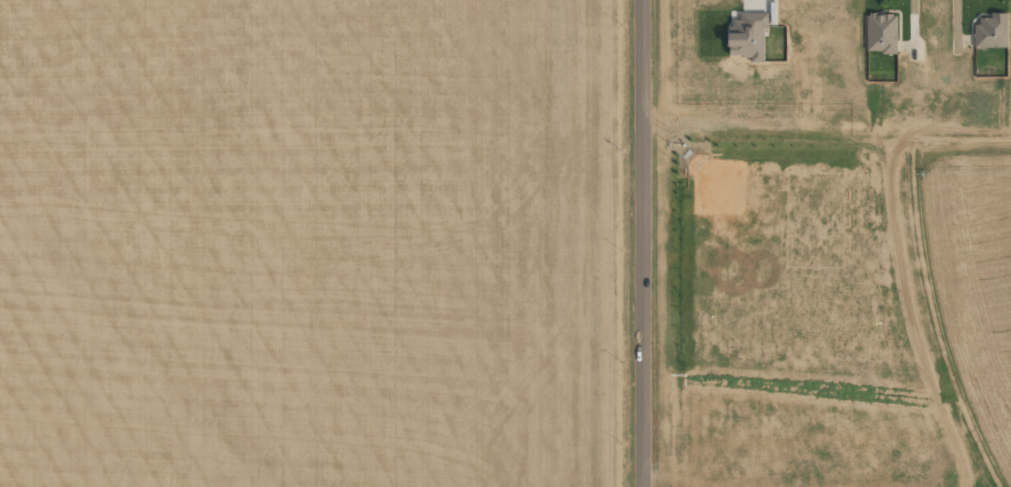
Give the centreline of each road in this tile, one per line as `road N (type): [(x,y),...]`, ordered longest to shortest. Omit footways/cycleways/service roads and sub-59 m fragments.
road 1 (residential): [(645,486),(643,0)]

